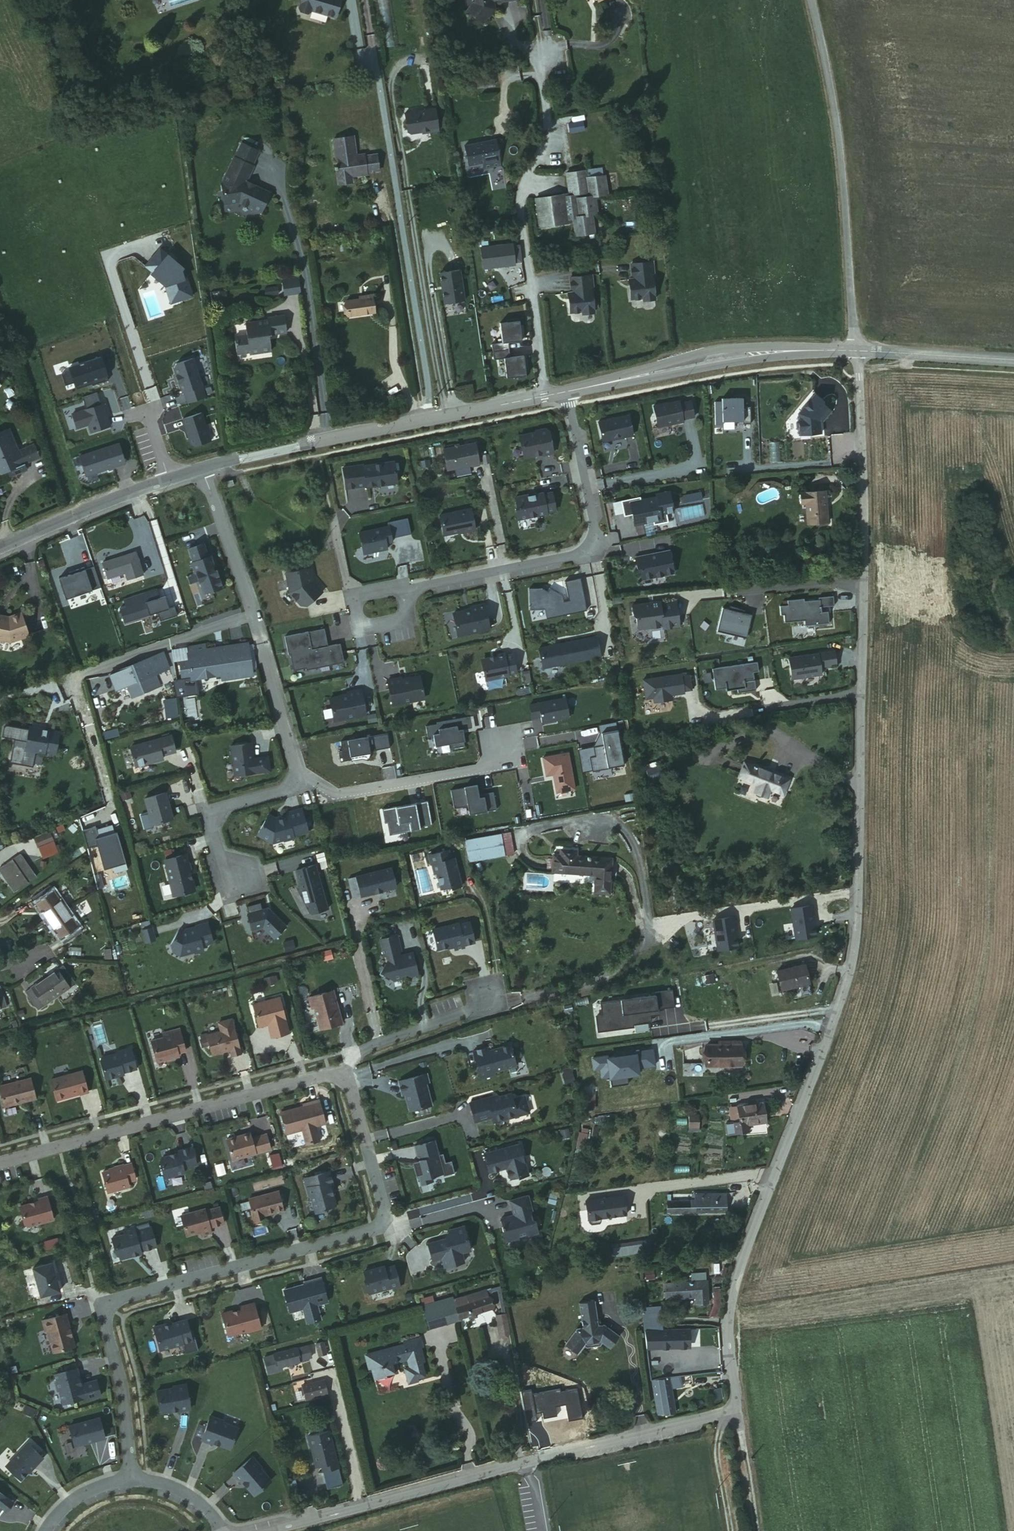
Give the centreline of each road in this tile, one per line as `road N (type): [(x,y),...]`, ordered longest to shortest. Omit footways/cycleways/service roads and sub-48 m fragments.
road 1 (unclassified): [(273,1530),(737,1408),(729,1321),(736,1284),(839,1007),(855,940),(861,692)]
road 2 (residential): [(341,1075),(382,1220),(370,1230),(108,1302),(128,1481)]
road 3 (tertiary): [(568,393),(203,469)]
road 4 (unclassified): [(810,0),(836,134),(856,351)]
road 5 (residential): [(404,592),(585,556),(595,543),(568,393)]
road 6 (residential): [(0,1160),(341,1075)]
road 7 (residential): [(296,776),(254,615),(203,469)]
road 8 (tertiary): [(856,351),(733,360),(568,393)]
road 9 (unclassified): [(863,588),(856,351)]
road 10 (residential): [(296,776),(337,795),(478,770),(504,748)]
road 11 (tertiary): [(169,479),(0,549)]
road 12 (residential): [(341,1075),(351,1054),(484,1005),(484,994)]
road 13 (residential): [(242,883),(219,854),(211,828),(222,814),(285,795),(296,776)]
road 14 (tertiary): [(1013,360),(856,351)]
road 15 (residential): [(404,592),(354,598),(360,630),(408,620)]
road 16 (residential): [(738,593),(837,583),(863,588)]
road 17 (track): [(737,1408),(755,1530)]

